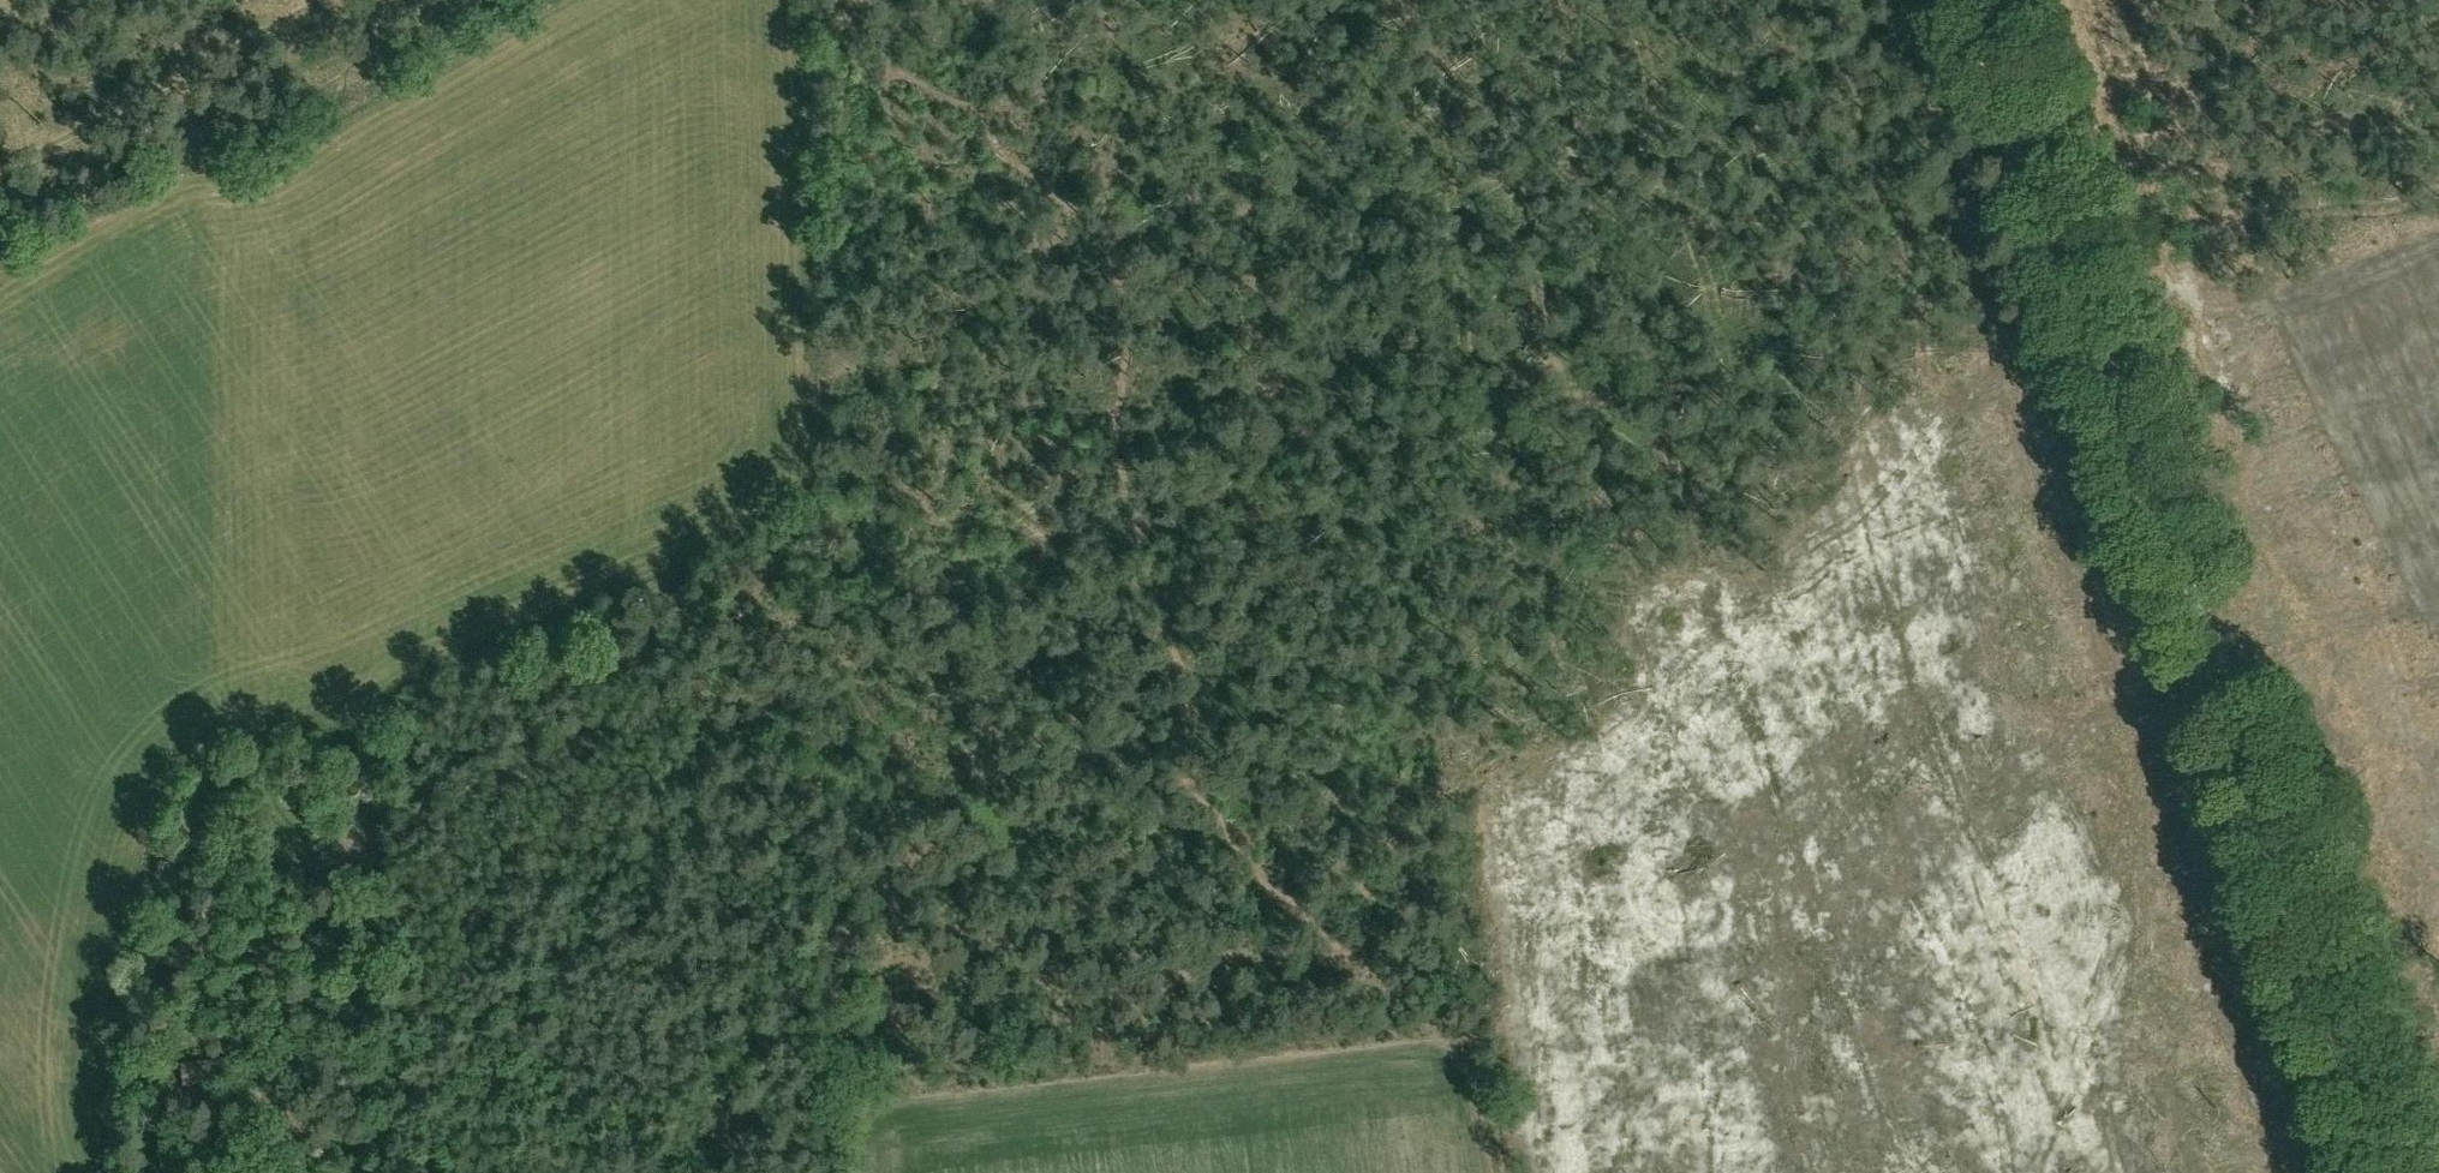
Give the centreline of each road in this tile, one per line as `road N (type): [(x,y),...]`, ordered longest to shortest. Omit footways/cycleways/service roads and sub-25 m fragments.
road 1 (track): [(2398,1172),(1982,0)]
road 2 (track): [(0,203),(354,0)]

